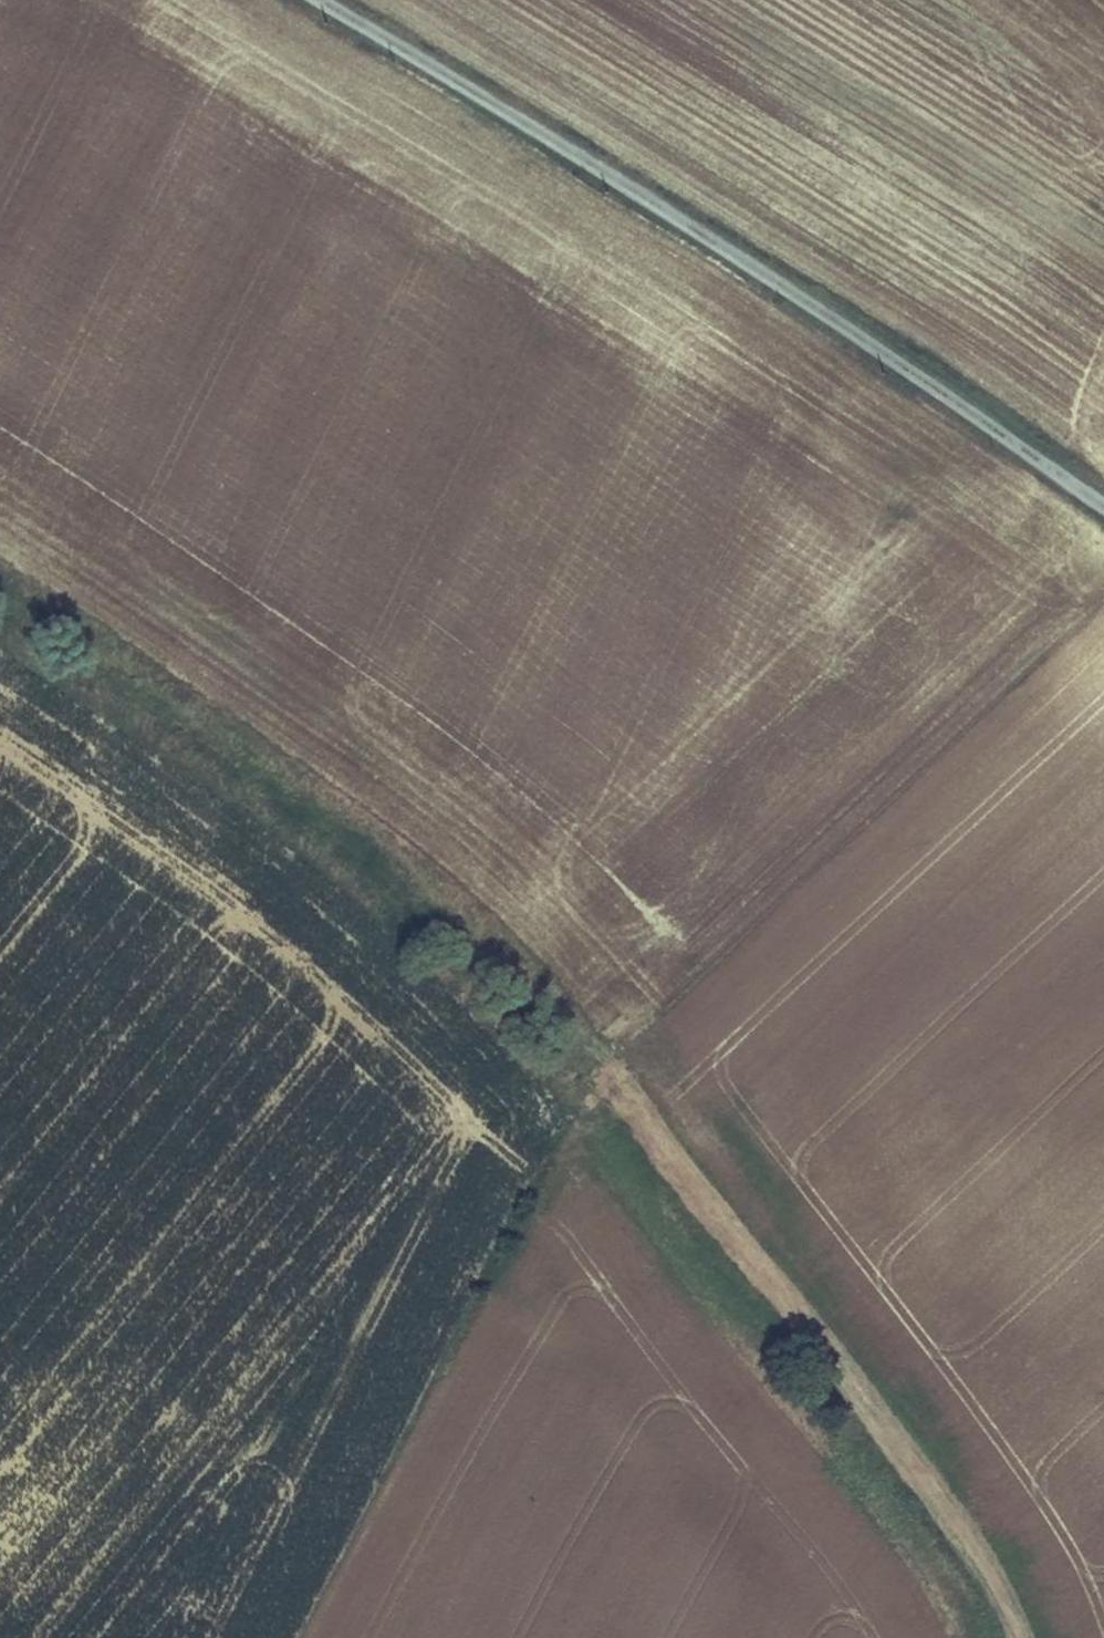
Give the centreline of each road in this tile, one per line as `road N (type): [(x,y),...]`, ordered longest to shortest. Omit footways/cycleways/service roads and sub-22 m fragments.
road 1 (unclassified): [(1103,497),(723,241),(323,0)]

